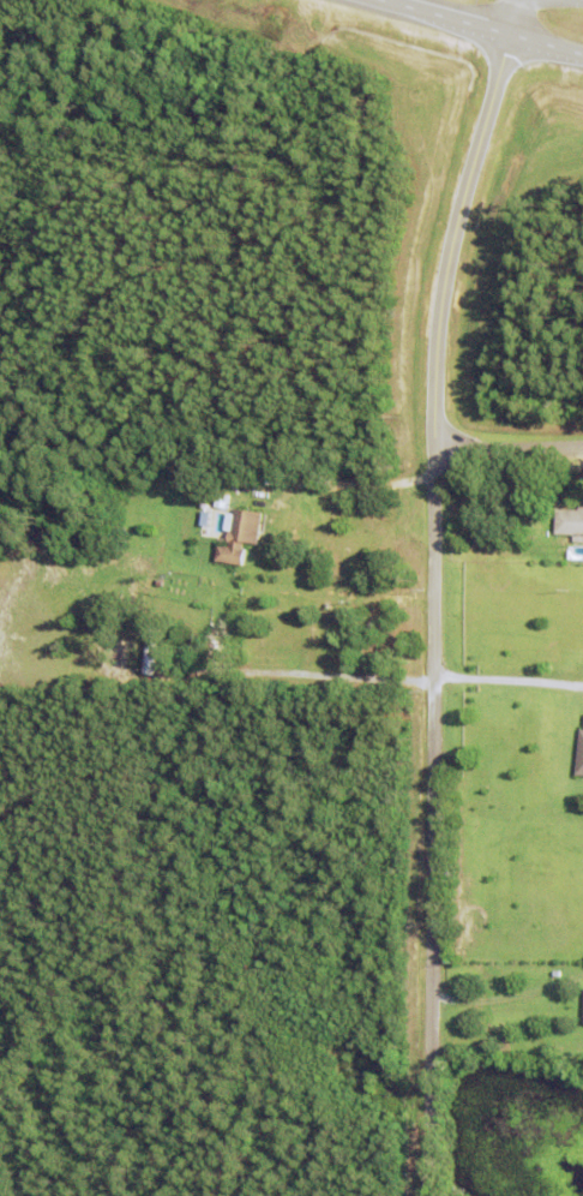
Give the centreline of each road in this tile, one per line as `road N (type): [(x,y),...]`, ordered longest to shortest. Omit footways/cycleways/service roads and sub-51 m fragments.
road 1 (residential): [(433,1195),(437,449),(582,448)]
road 2 (residential): [(437,449),(434,376),(449,258),(517,0)]
road 3 (trunk): [(383,0),(582,56)]

